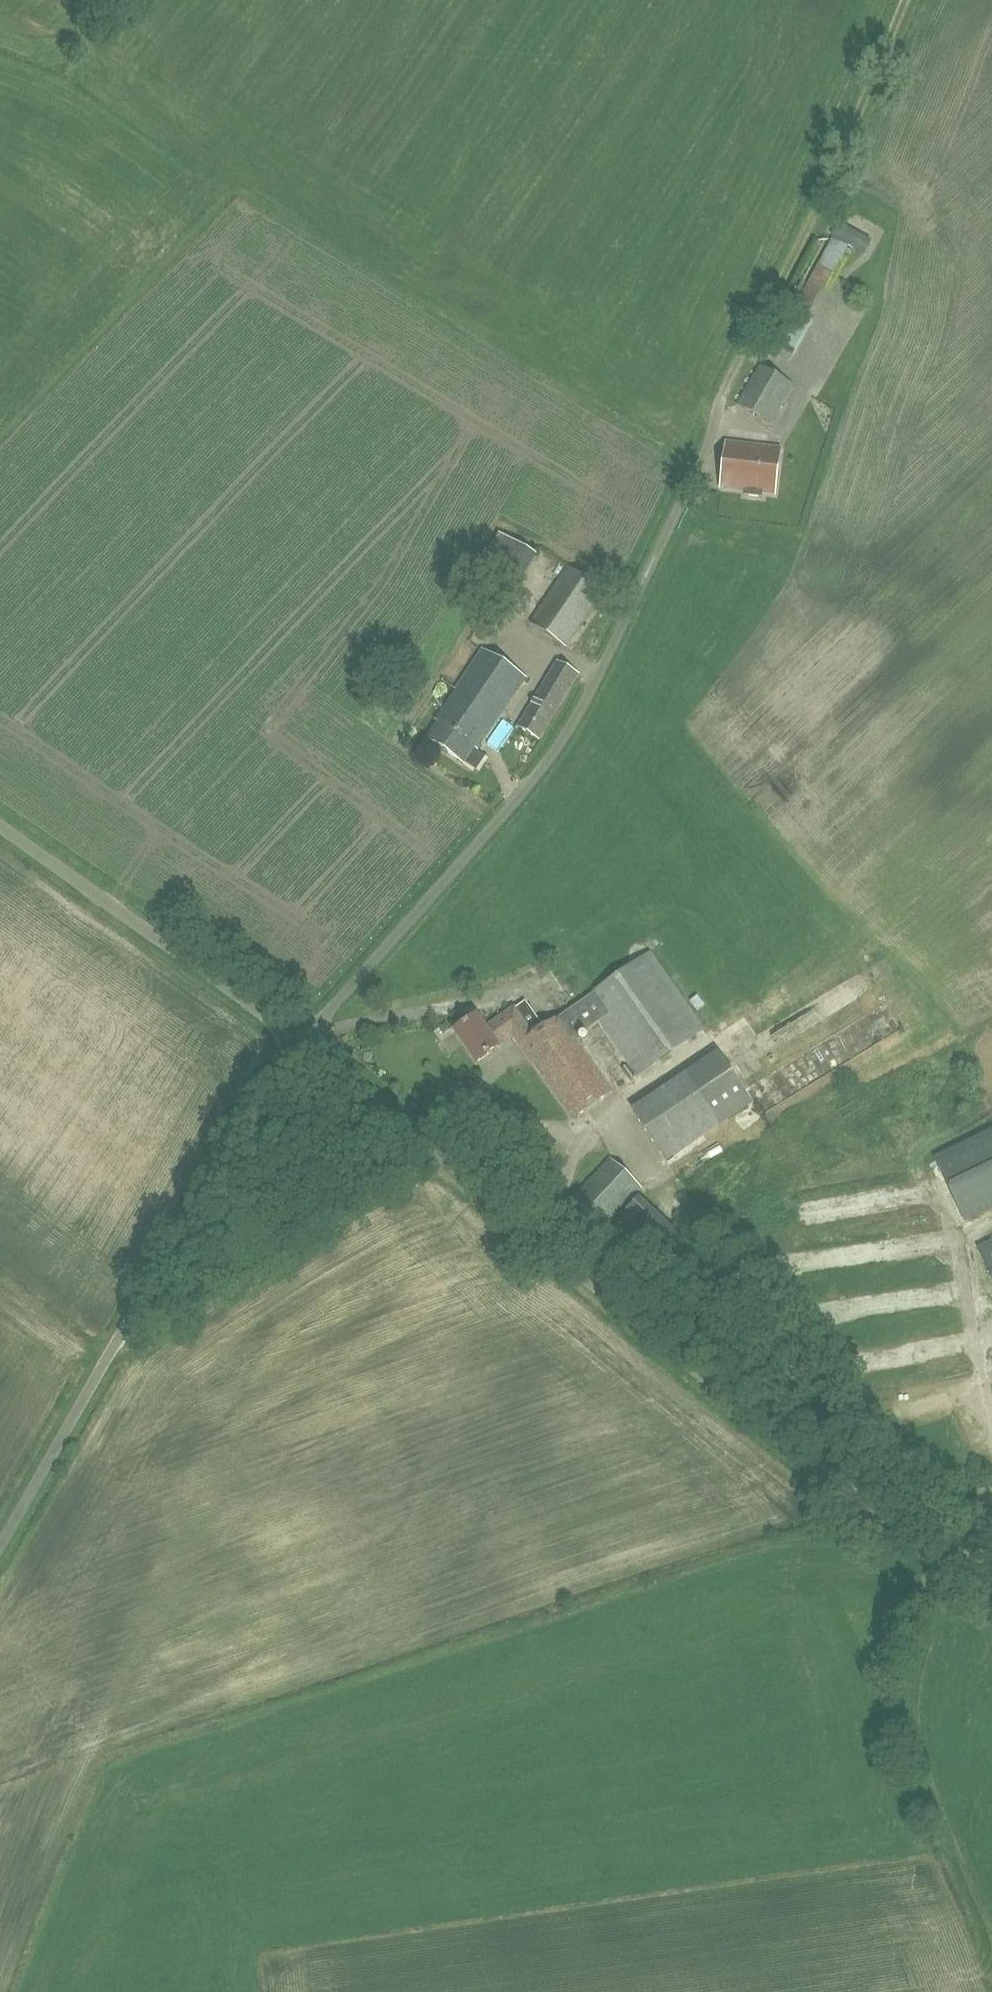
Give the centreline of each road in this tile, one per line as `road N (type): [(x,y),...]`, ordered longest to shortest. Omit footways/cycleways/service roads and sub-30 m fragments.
road 1 (unclassified): [(991,1573),(840,1487),(306,1047)]
road 2 (track): [(905,0),(649,569)]
road 3 (unclassified): [(0,1556),(205,1196),(306,1047)]
road 4 (unclassified): [(306,1047),(562,735),(649,569)]
road 5 (track): [(991,1959),(923,1777),(907,1700),(923,1632),(967,1564)]
road 6 (unclassified): [(306,1047),(0,833)]

